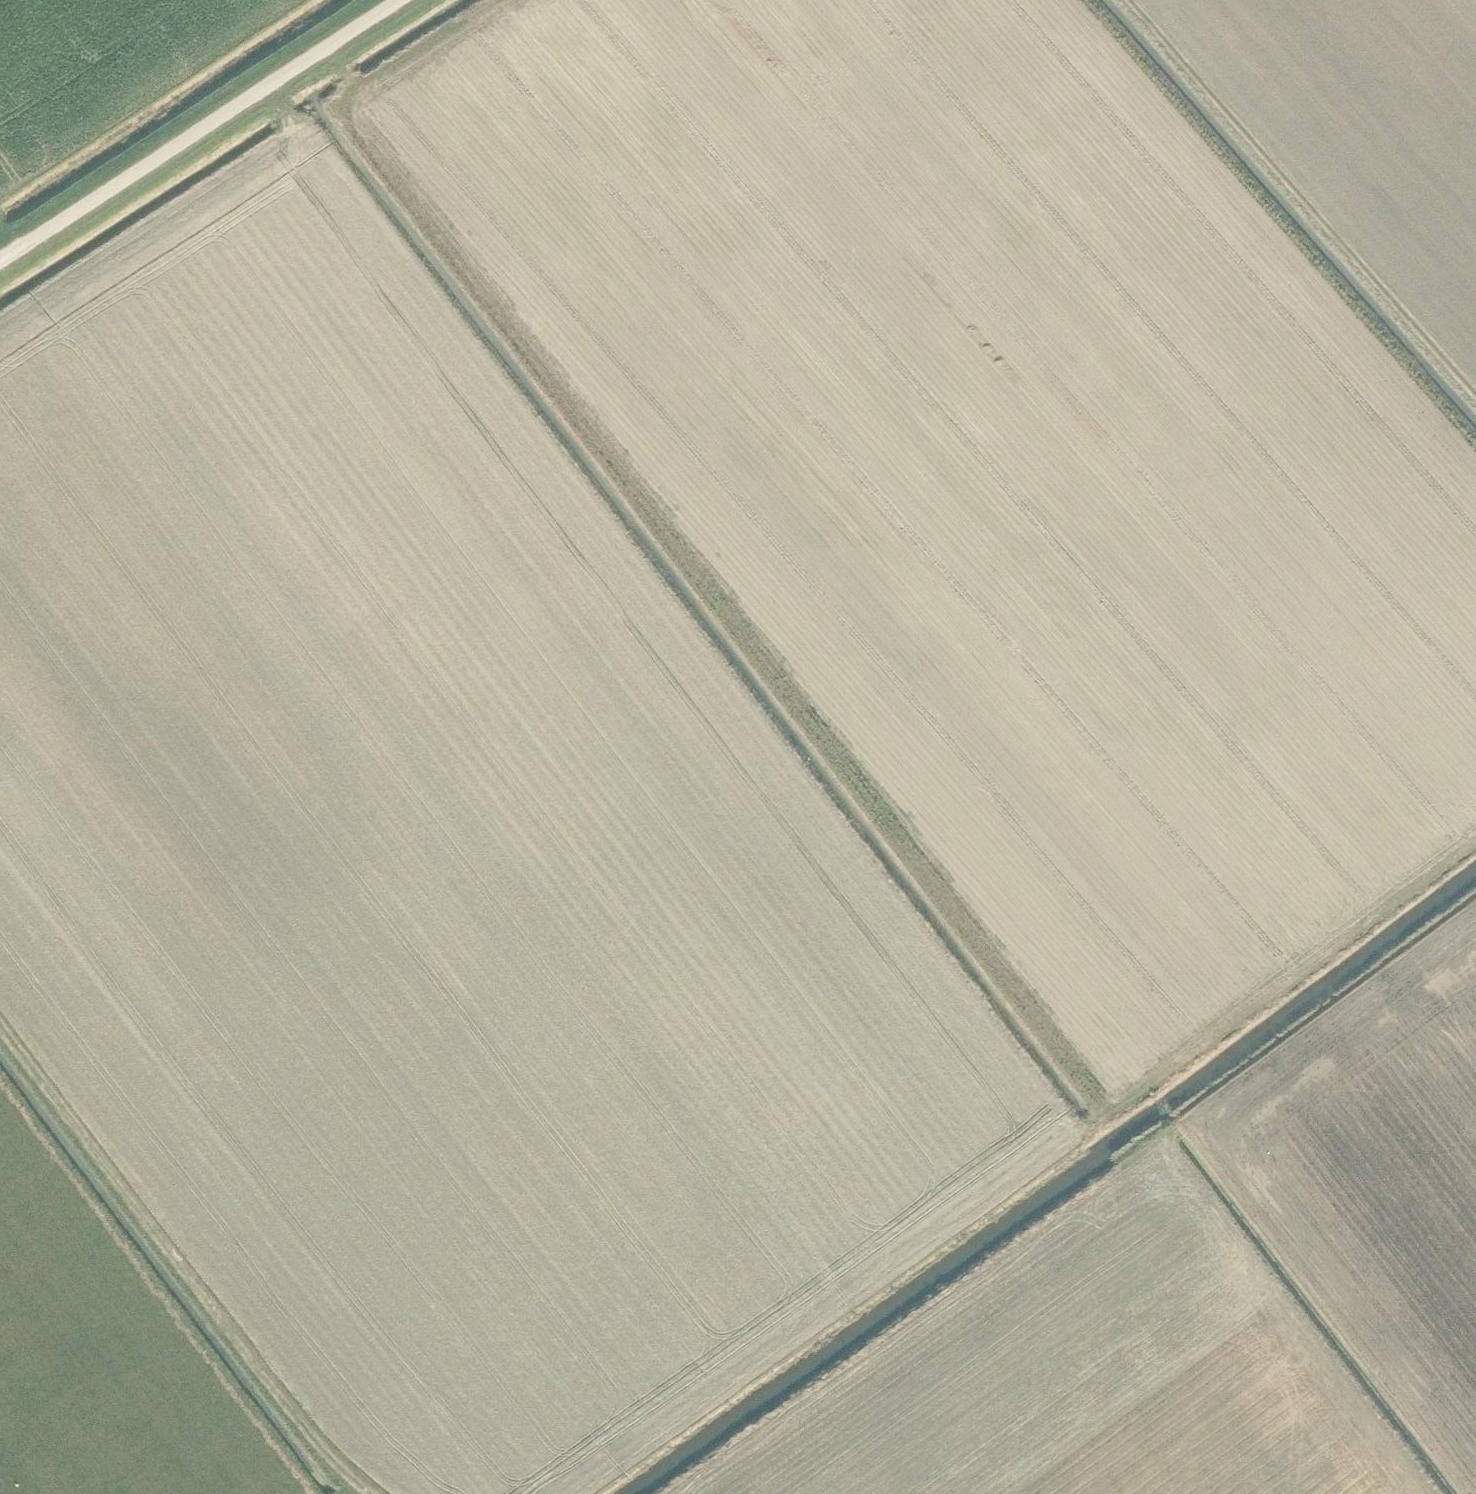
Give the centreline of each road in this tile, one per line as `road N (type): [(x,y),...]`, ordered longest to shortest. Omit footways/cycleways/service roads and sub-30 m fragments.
road 1 (unclassified): [(0,260),(392,0)]

